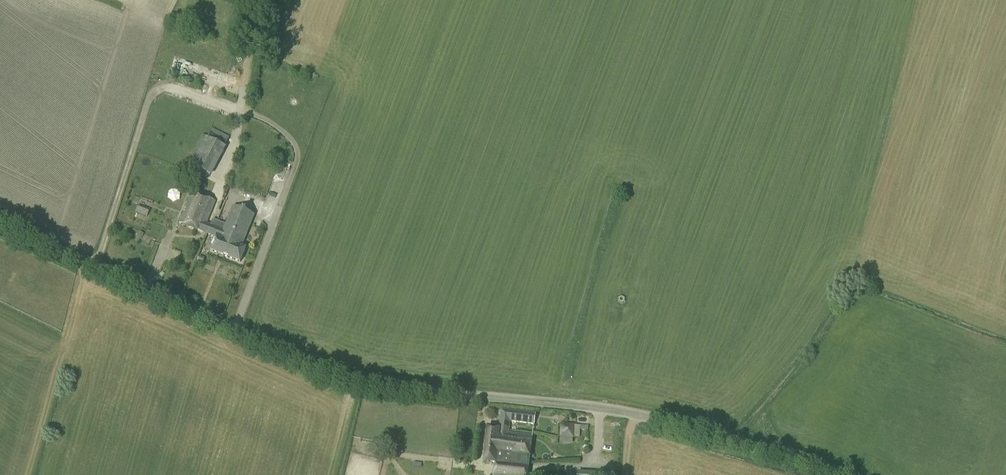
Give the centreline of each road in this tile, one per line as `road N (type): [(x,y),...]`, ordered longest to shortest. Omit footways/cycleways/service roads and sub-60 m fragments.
road 1 (unclassified): [(842,474),(618,410),(348,382),(0,225)]
road 2 (track): [(234,331),(298,159),(283,131),(240,111),(248,57)]

